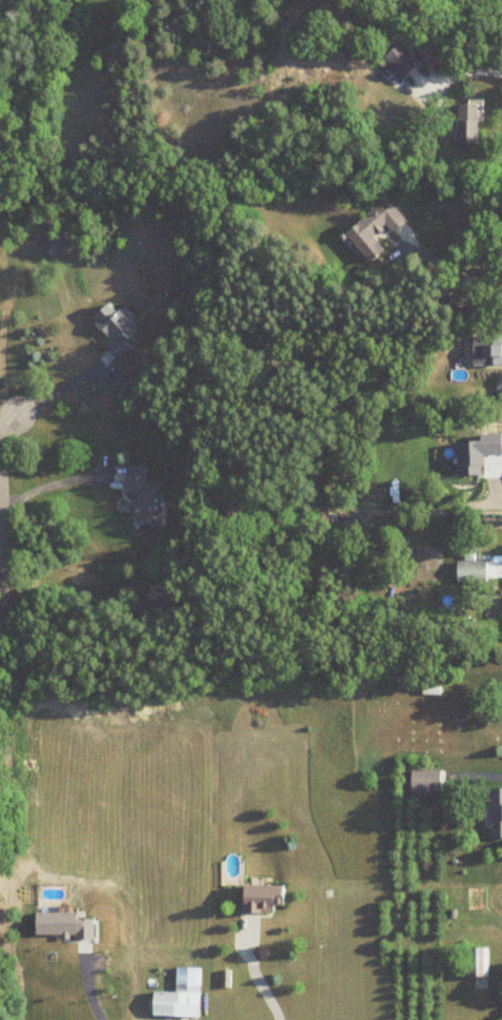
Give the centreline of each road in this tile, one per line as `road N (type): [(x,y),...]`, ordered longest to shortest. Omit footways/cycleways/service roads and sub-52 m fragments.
road 1 (residential): [(15,414),(1,444),(0,592)]

